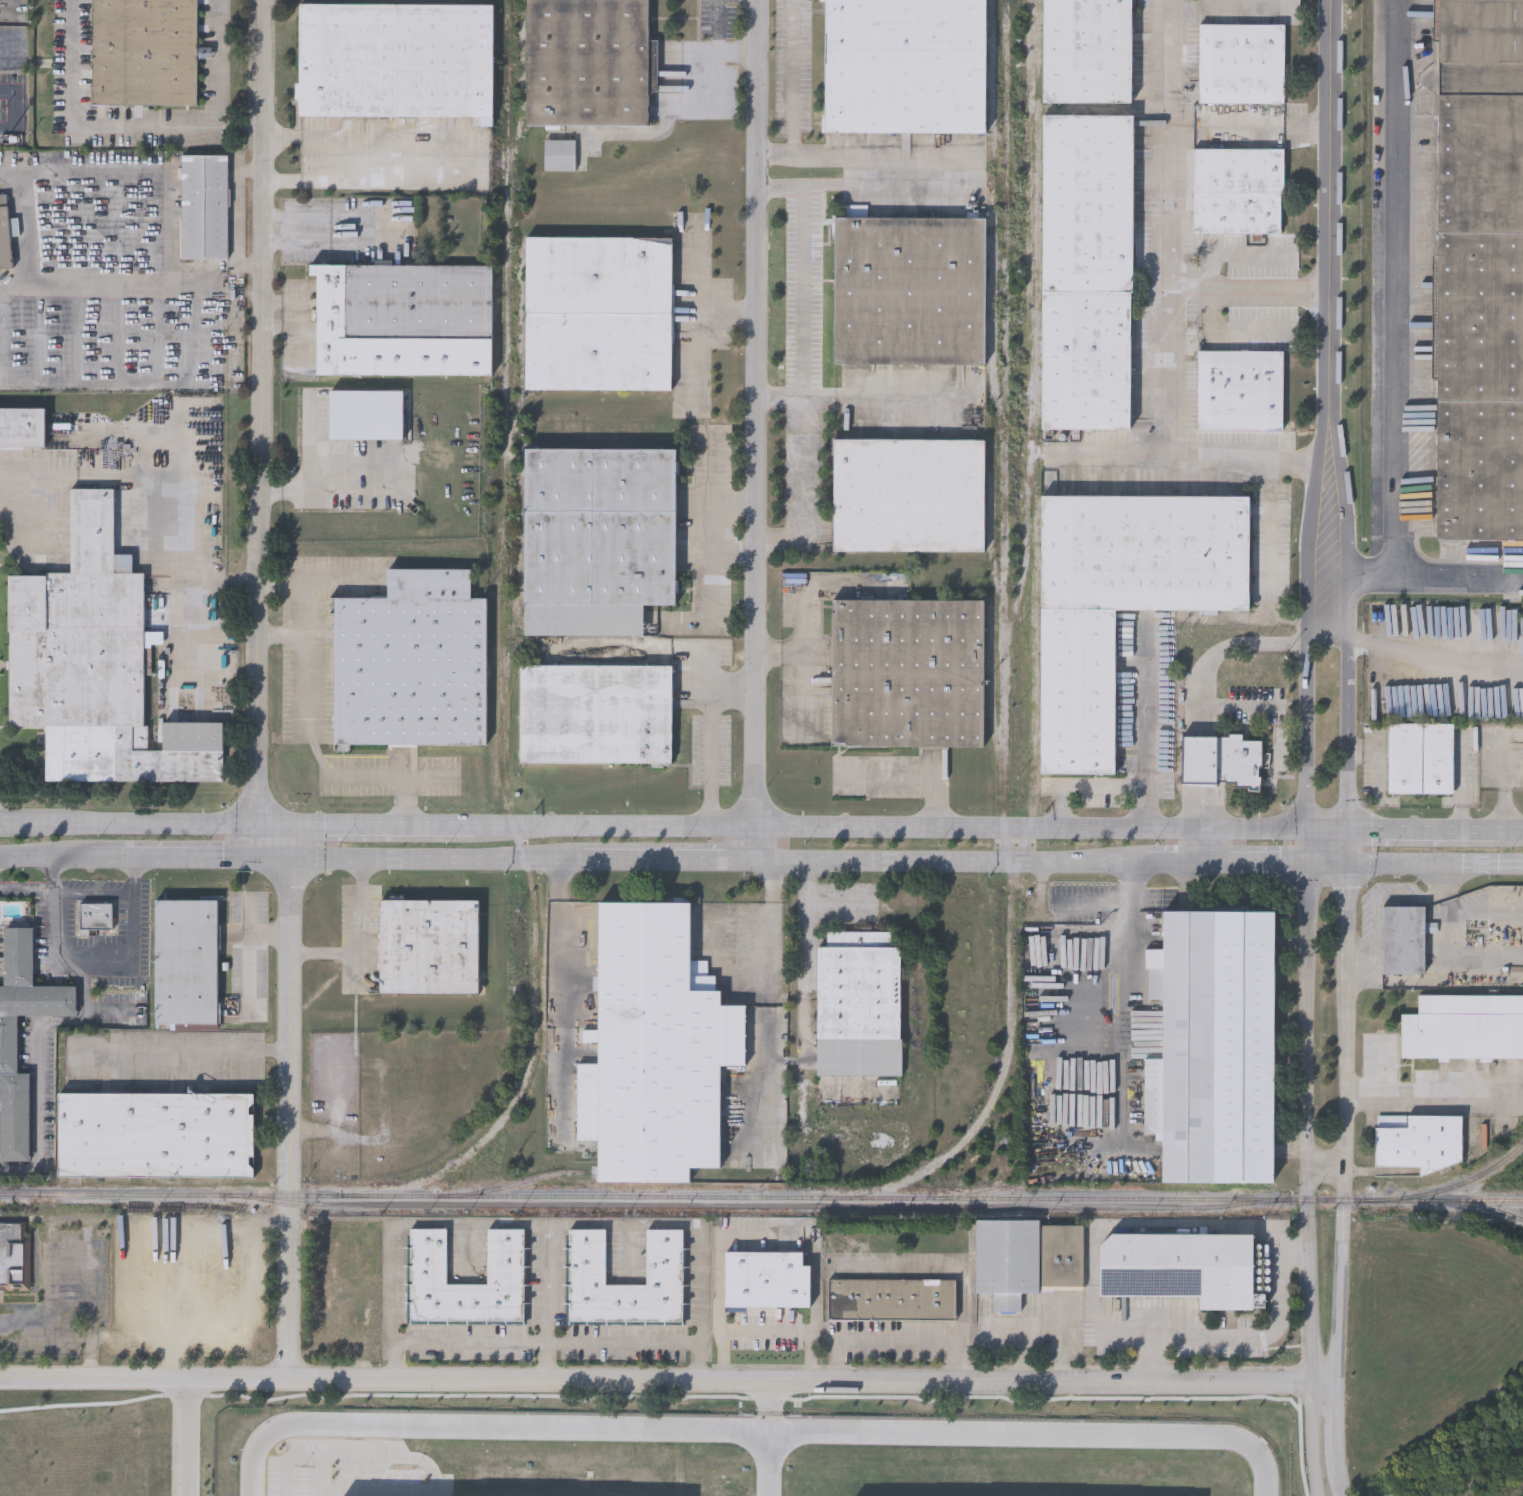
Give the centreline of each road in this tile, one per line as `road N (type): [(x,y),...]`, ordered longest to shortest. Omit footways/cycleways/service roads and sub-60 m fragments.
road 1 (tertiary): [(0,1377),(1313,1386)]
road 2 (residential): [(286,1172),(282,885),(261,796),(262,0)]
road 3 (tertiary): [(1337,1379),(1350,652),(1329,465)]
road 4 (residential): [(763,858),(767,0)]
road 5 (secondary): [(1309,823),(474,824)]
road 6 (tertiary): [(1309,862),(1313,1386)]
road 7 (tertiary): [(1329,465),(1333,0)]
road 8 (secondary): [(763,858),(1149,861)]
road 9 (secondary): [(275,864),(581,859)]
road 10 (secondary): [(265,823),(6,820)]
road 11 (tertiary): [(1311,577),(1309,823)]
road 12 (secondary): [(1309,862),(1522,864)]
road 13 (secondary): [(474,824),(265,823)]
road 14 (secondary): [(93,862),(275,864)]
road 15 (secondary): [(581,859),(763,858)]
road 16 (secondary): [(1495,826),(1350,824)]

